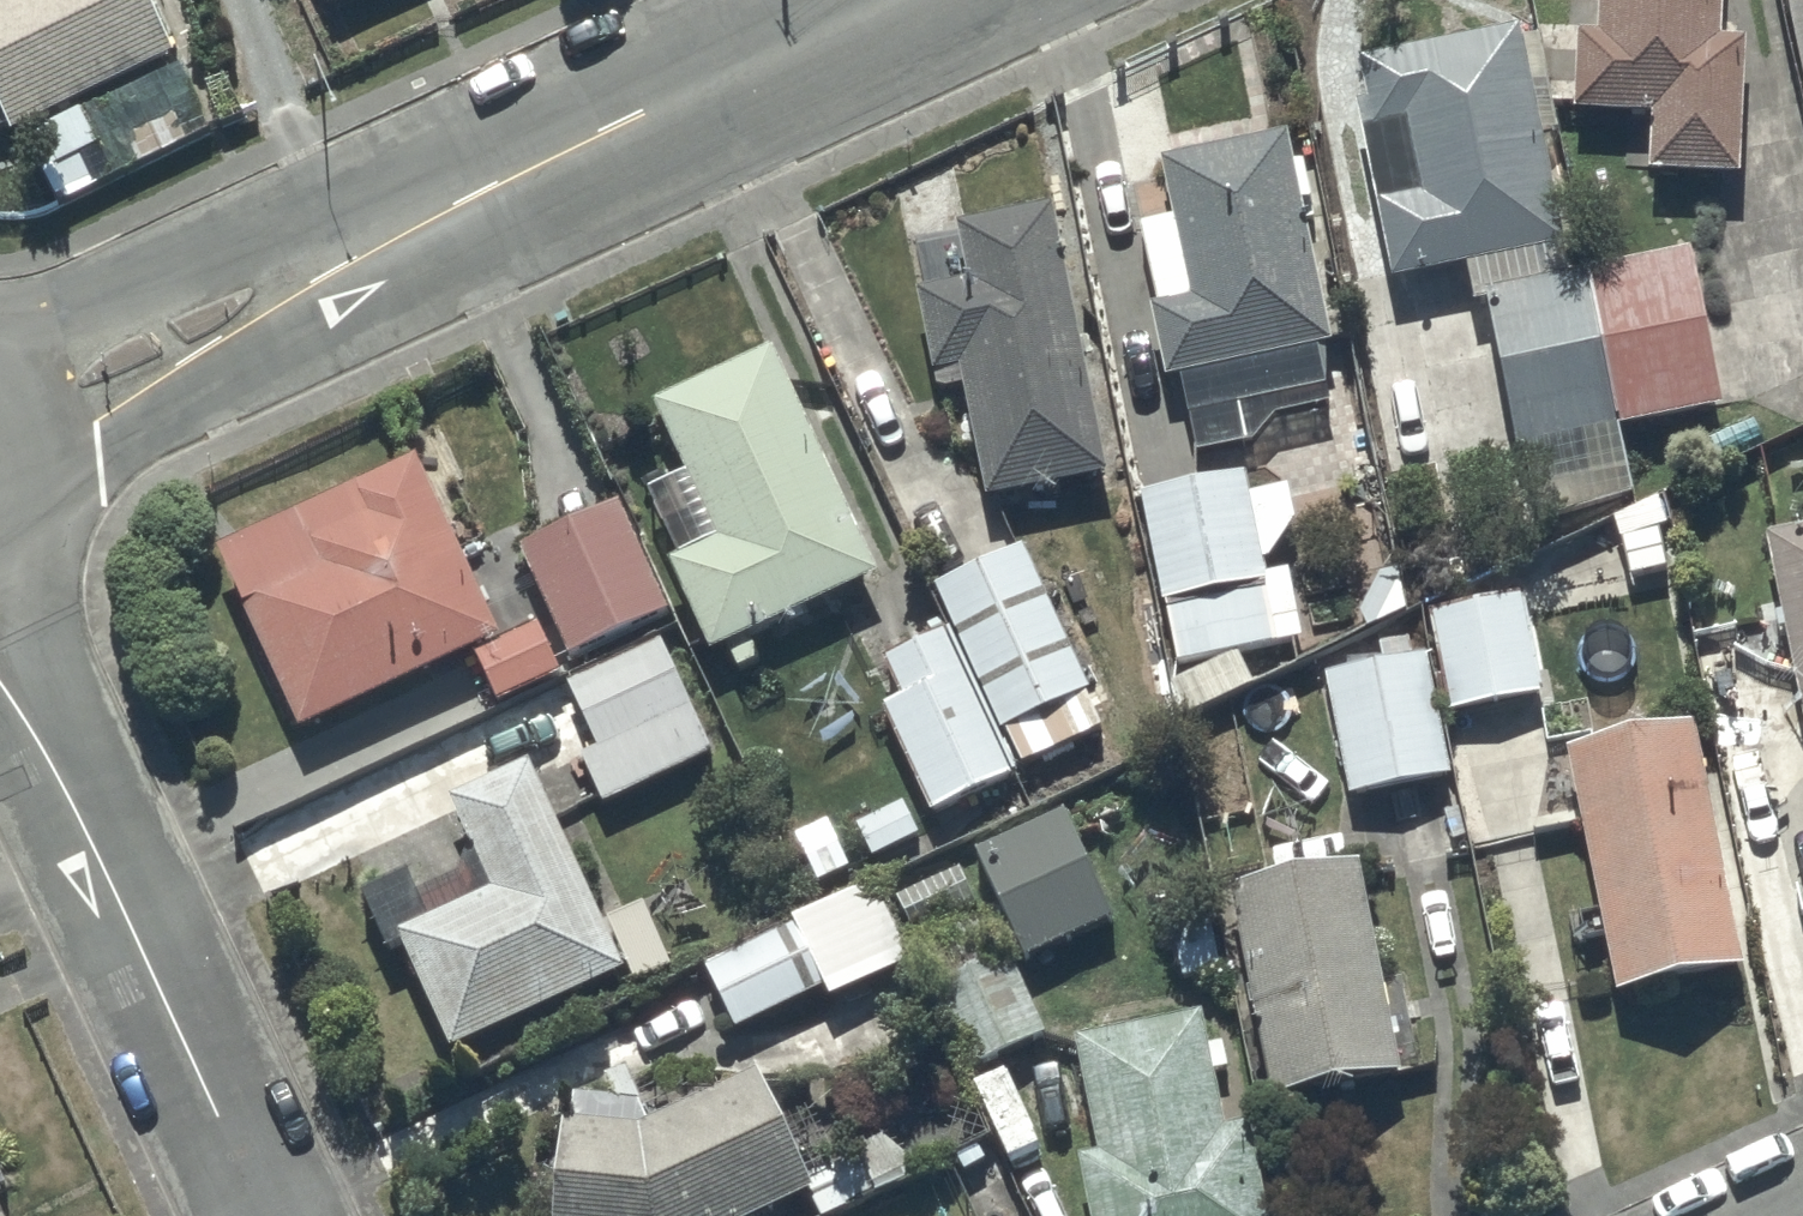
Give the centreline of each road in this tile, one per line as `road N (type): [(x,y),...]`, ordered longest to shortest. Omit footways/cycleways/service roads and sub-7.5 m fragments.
road 1 (residential): [(944,0),(49,424)]
road 2 (residential): [(264,1215),(0,664)]
road 3 (residential): [(49,424),(53,482),(44,513),(0,570)]

